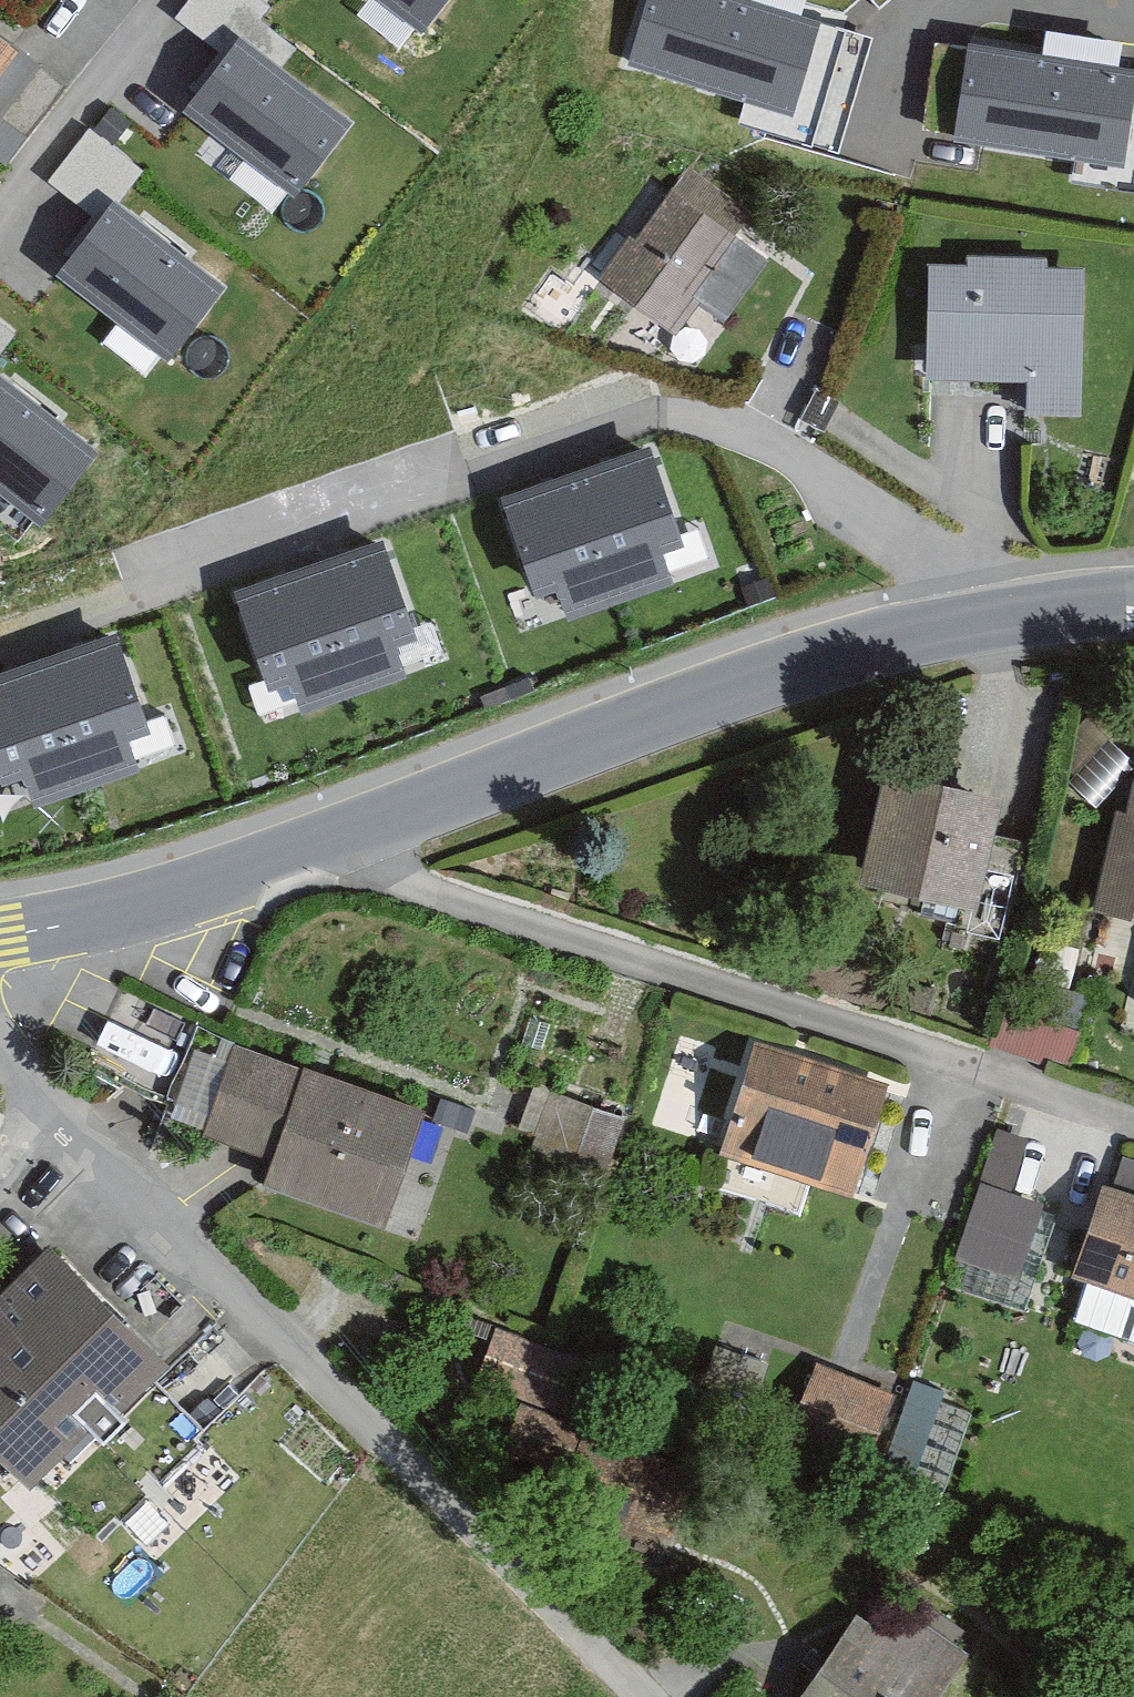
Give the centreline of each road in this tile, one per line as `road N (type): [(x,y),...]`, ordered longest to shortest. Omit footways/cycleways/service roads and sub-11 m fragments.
road 1 (residential): [(312,848),(1133,1125)]
road 2 (tertiary): [(1133,605),(1003,618),(771,673),(312,848)]
road 3 (residential): [(36,1119),(370,1413),(656,1696)]
road 4 (tertiary): [(312,848),(0,937)]
road 5 (residential): [(0,207),(160,0)]

